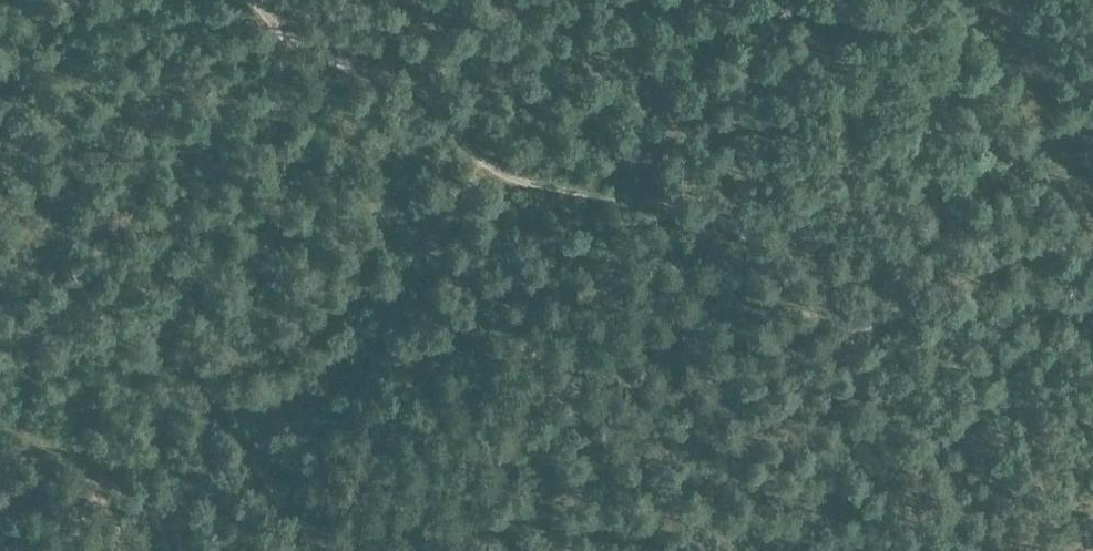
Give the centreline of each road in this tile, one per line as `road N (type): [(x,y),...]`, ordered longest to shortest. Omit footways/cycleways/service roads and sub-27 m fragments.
road 1 (track): [(1092,249),(1012,260),(863,323),(826,319),(736,232),(691,210),(486,170)]
road 2 (track): [(161,519),(226,450),(343,384),(486,170)]
road 3 (track): [(486,170),(430,95),(315,58),(255,0)]
road 4 (track): [(0,425),(42,439),(108,479),(161,519),(174,550)]

